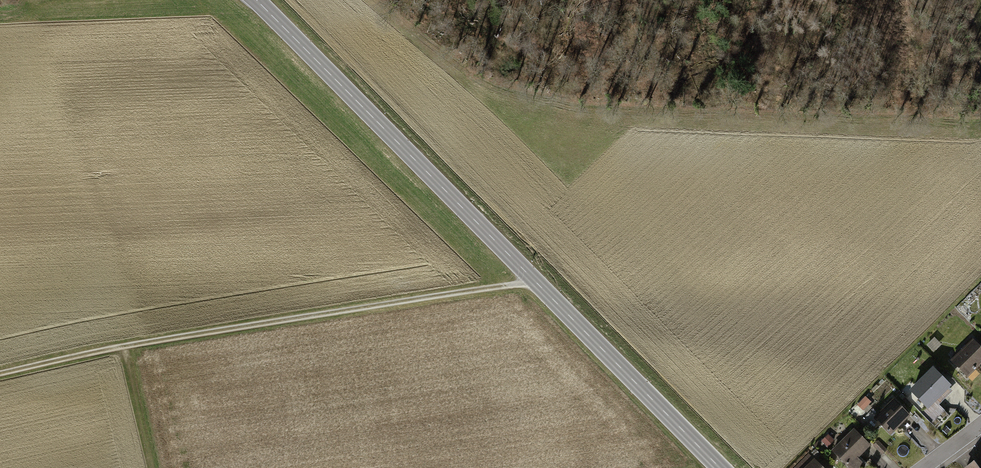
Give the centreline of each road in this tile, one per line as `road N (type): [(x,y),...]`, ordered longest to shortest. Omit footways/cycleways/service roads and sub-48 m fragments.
road 1 (primary): [(720,467),(257,0)]
road 2 (track): [(0,373),(126,345),(424,304),(533,280)]

